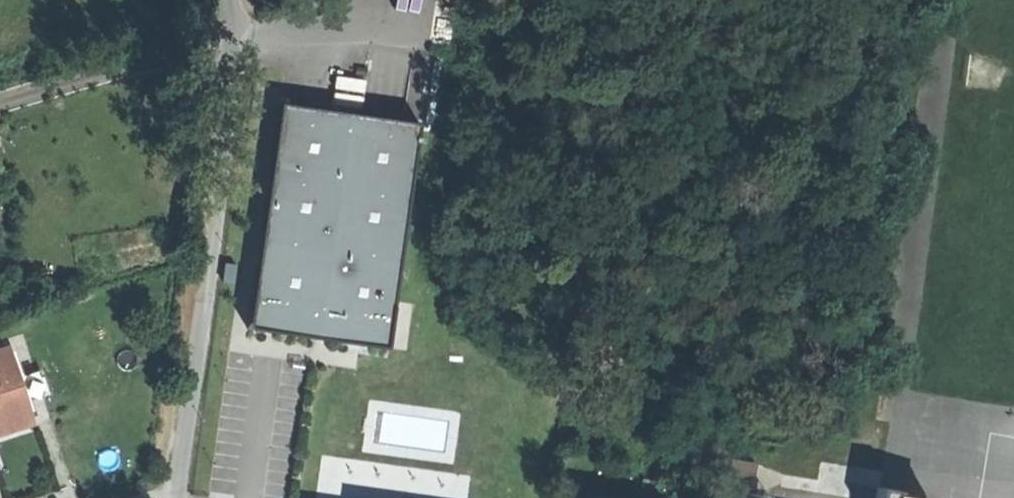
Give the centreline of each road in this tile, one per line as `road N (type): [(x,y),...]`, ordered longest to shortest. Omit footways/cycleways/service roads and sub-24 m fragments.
road 1 (unclassified): [(173,497),(235,81),(231,0)]

